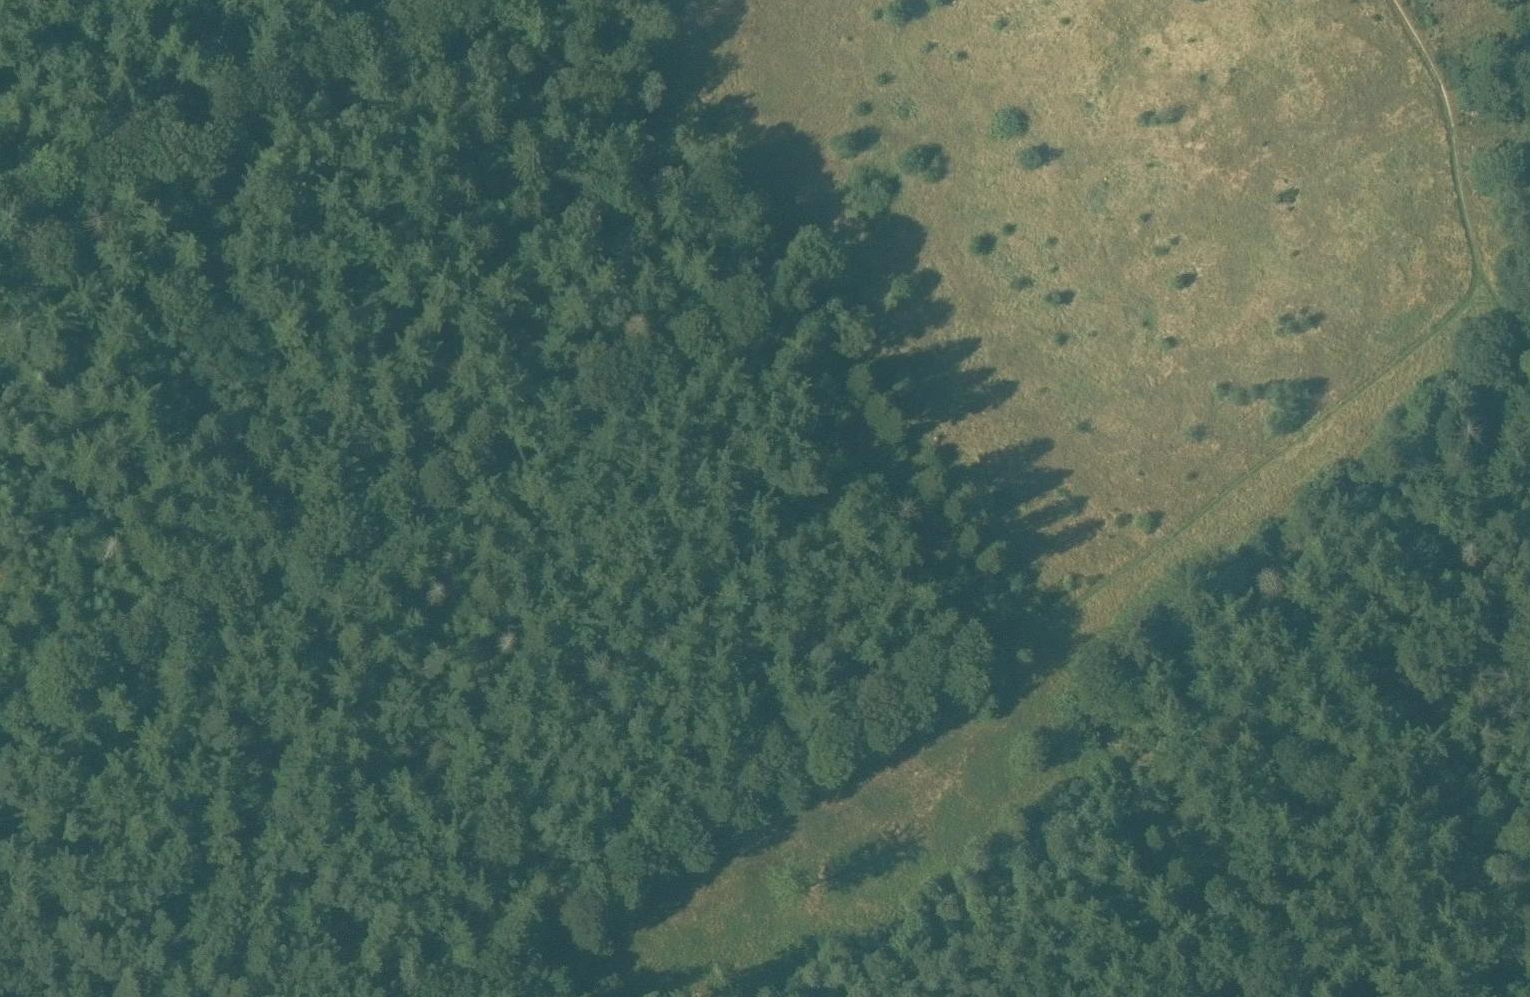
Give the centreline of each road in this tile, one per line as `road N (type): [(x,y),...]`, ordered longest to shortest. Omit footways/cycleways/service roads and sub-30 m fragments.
road 1 (track): [(448,996),(1027,638)]

